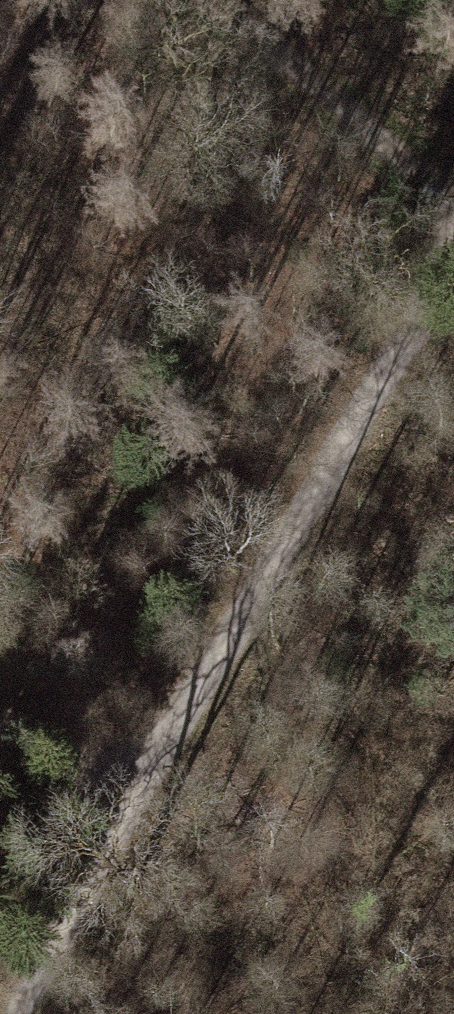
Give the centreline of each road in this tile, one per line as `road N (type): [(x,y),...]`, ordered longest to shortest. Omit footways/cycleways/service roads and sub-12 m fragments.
road 1 (track): [(453,253),(134,798),(19,1013)]
road 2 (track): [(231,0),(453,198)]
road 3 (track): [(0,733),(134,798)]

